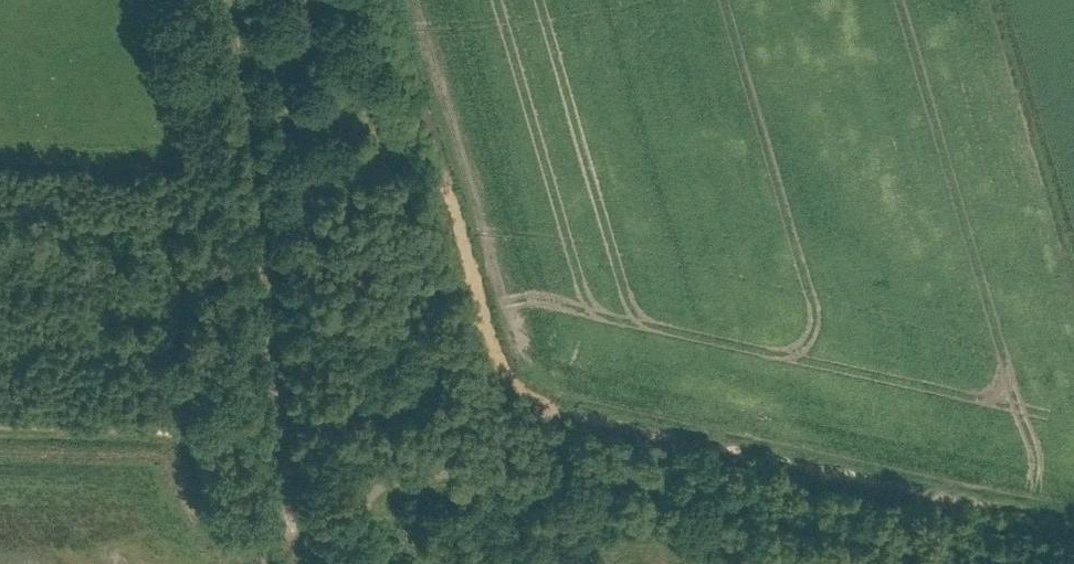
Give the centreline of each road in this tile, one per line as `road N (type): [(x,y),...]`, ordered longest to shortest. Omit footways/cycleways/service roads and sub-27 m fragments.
road 1 (track): [(231,0),(303,563)]

